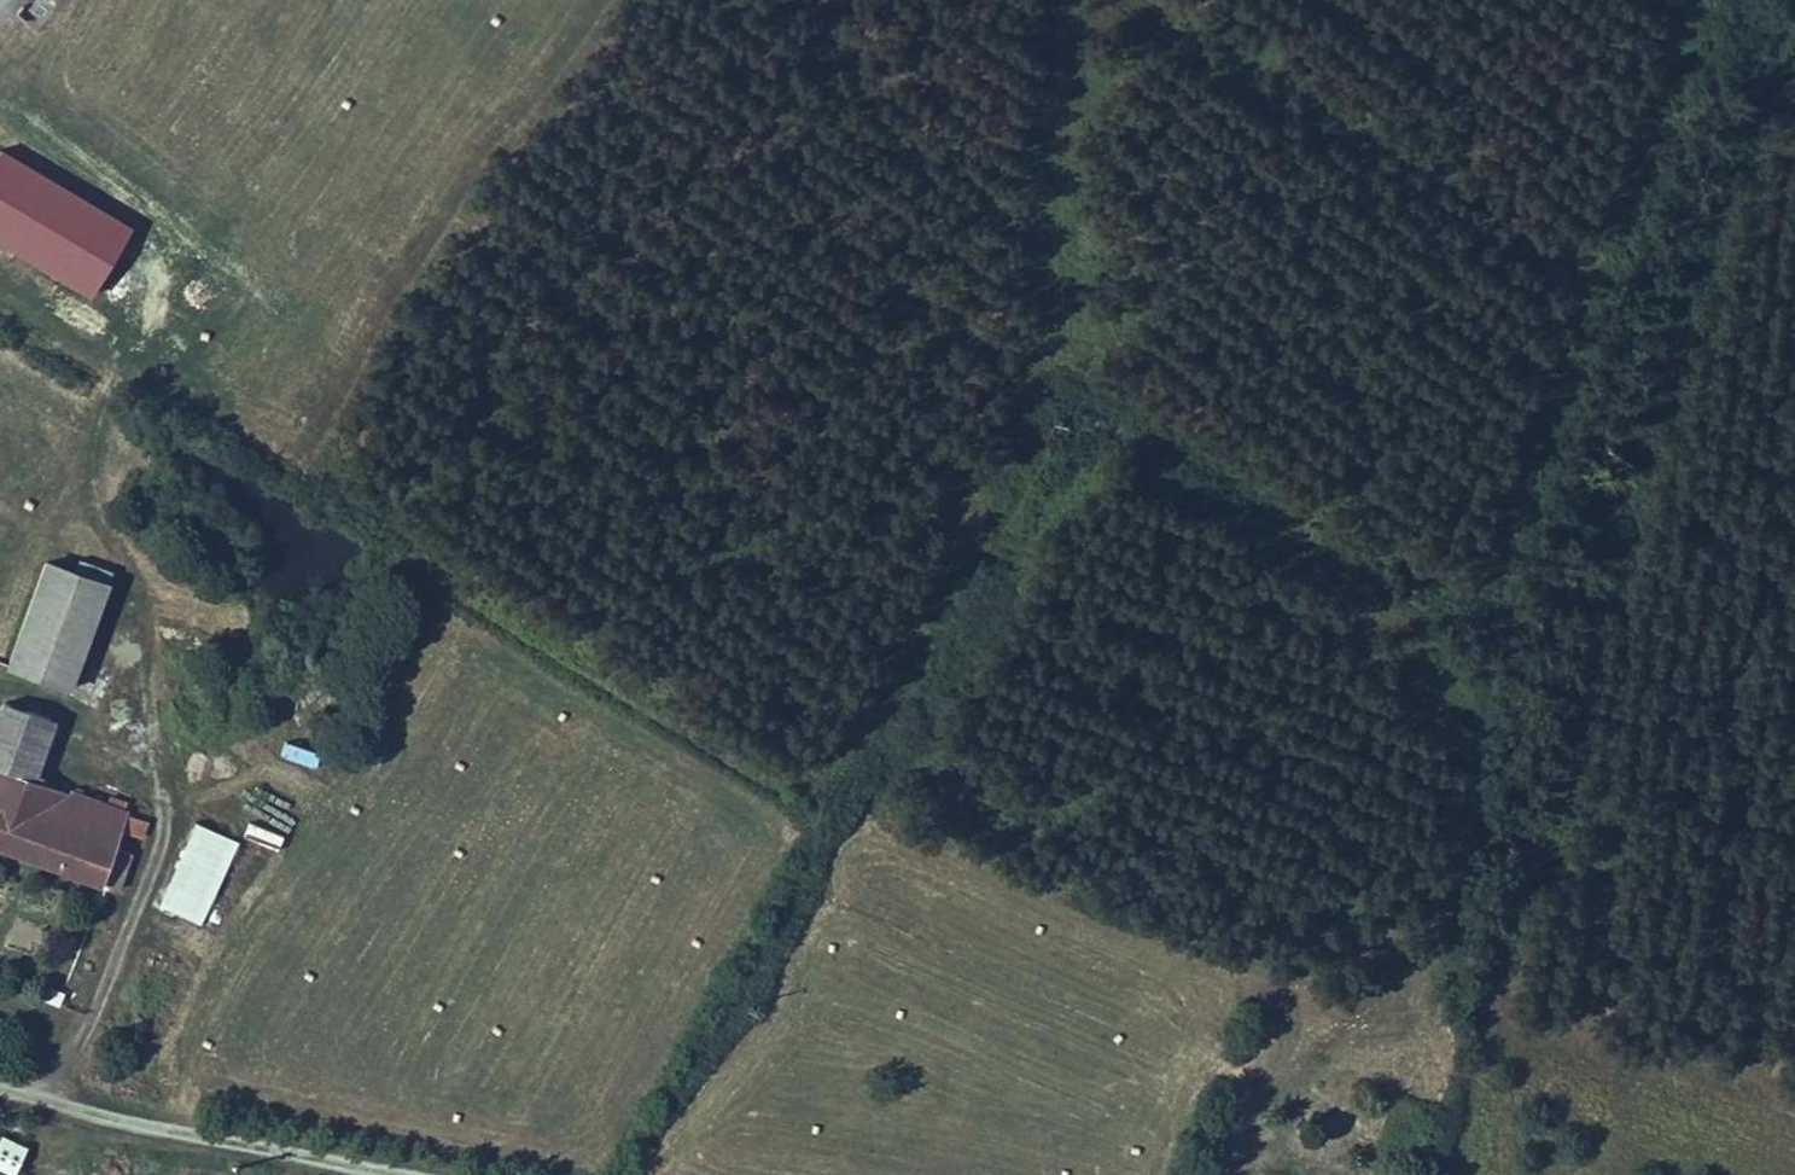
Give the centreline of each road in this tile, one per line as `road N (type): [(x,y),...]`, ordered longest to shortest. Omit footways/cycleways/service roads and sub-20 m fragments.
road 1 (track): [(0,1093),(157,1133),(384,1174)]

